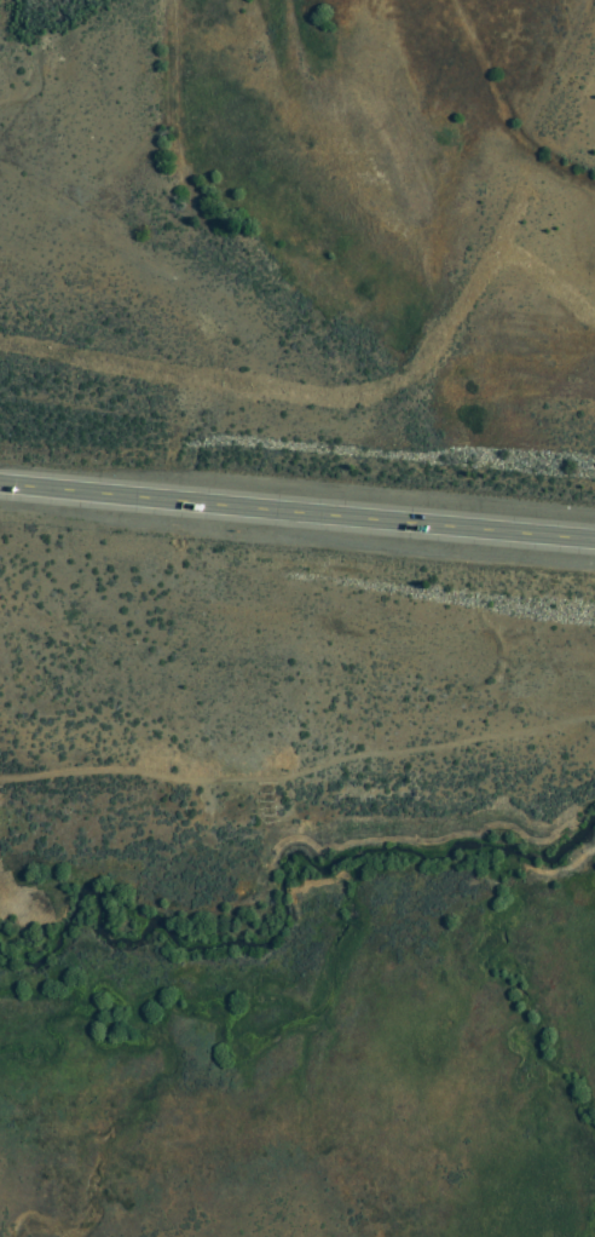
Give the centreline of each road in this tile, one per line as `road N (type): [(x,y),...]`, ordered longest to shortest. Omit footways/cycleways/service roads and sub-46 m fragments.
road 1 (primary): [(594,540),(0,484)]

